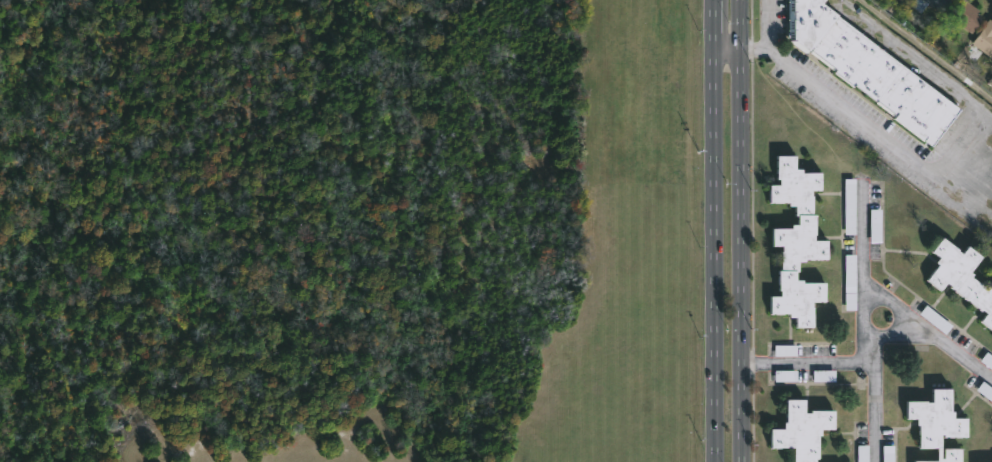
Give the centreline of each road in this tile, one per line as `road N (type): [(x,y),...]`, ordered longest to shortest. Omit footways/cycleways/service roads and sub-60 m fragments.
road 1 (secondary): [(710,0),(716,461)]
road 2 (secondary): [(738,461),(737,0)]

